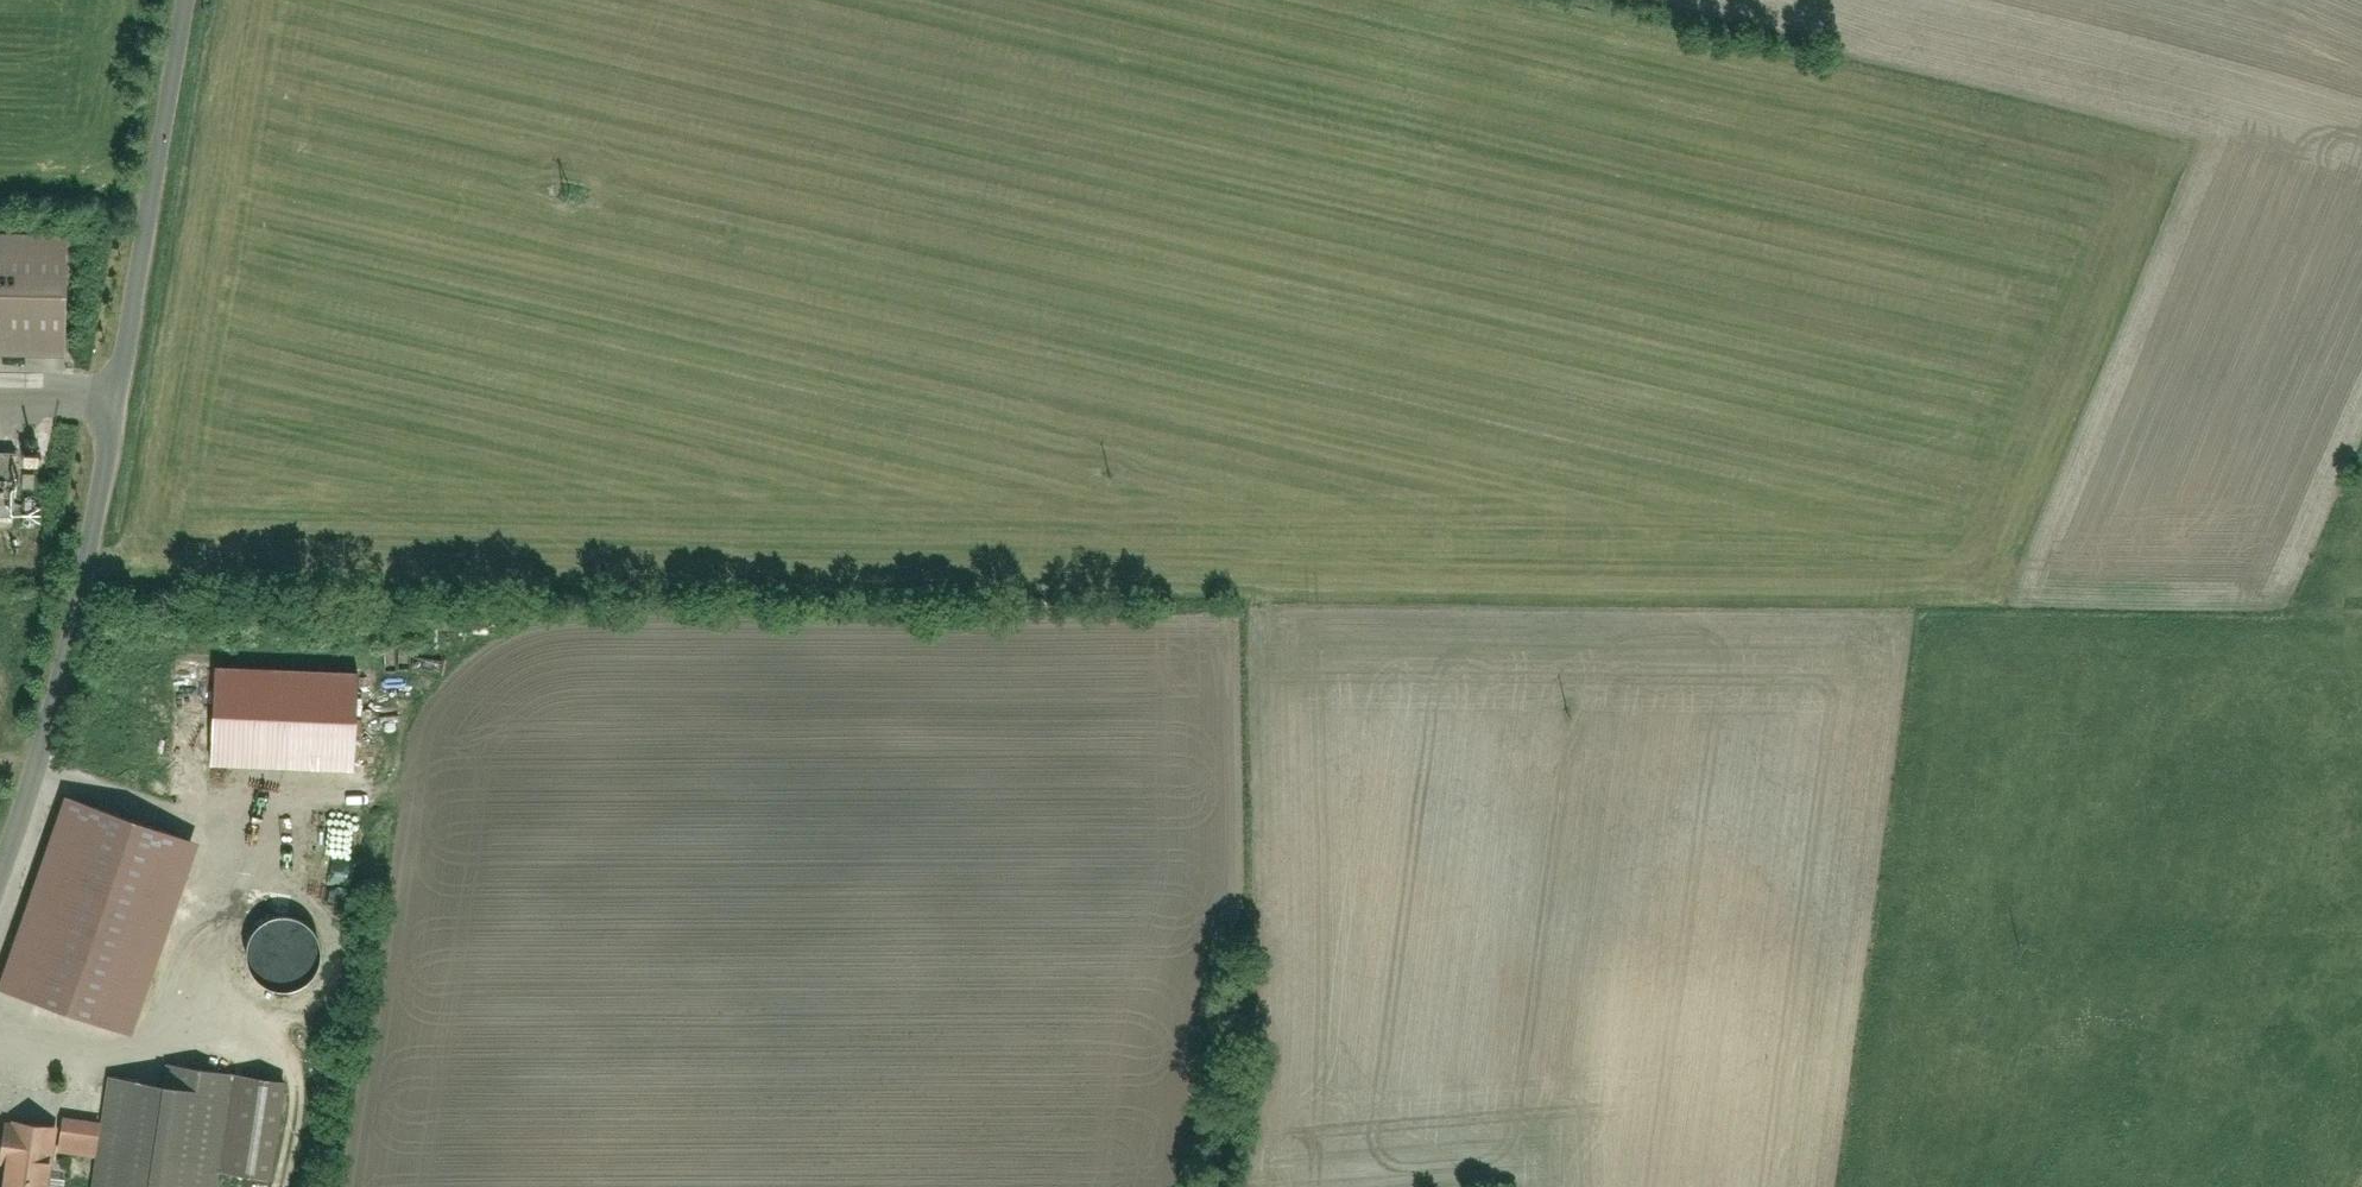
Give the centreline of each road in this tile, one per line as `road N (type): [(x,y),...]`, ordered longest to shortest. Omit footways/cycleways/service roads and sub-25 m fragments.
road 1 (unclassified): [(0,902),(88,581),(190,0)]

